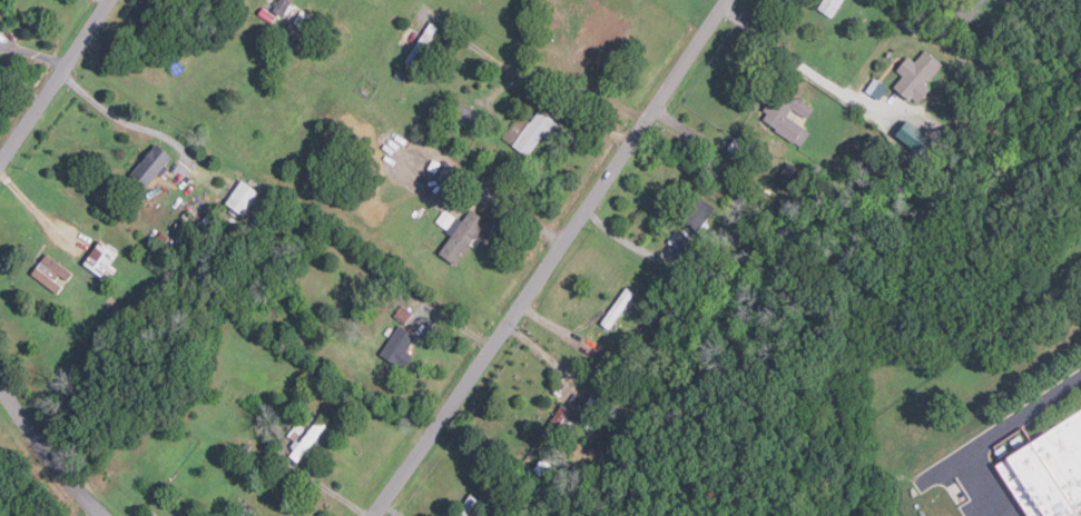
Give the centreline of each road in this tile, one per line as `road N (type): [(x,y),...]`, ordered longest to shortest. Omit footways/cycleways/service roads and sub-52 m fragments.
road 1 (residential): [(728,0),(372,515)]
road 2 (residential): [(0,158),(107,0)]
road 3 (residential): [(104,515),(40,444),(0,380)]

